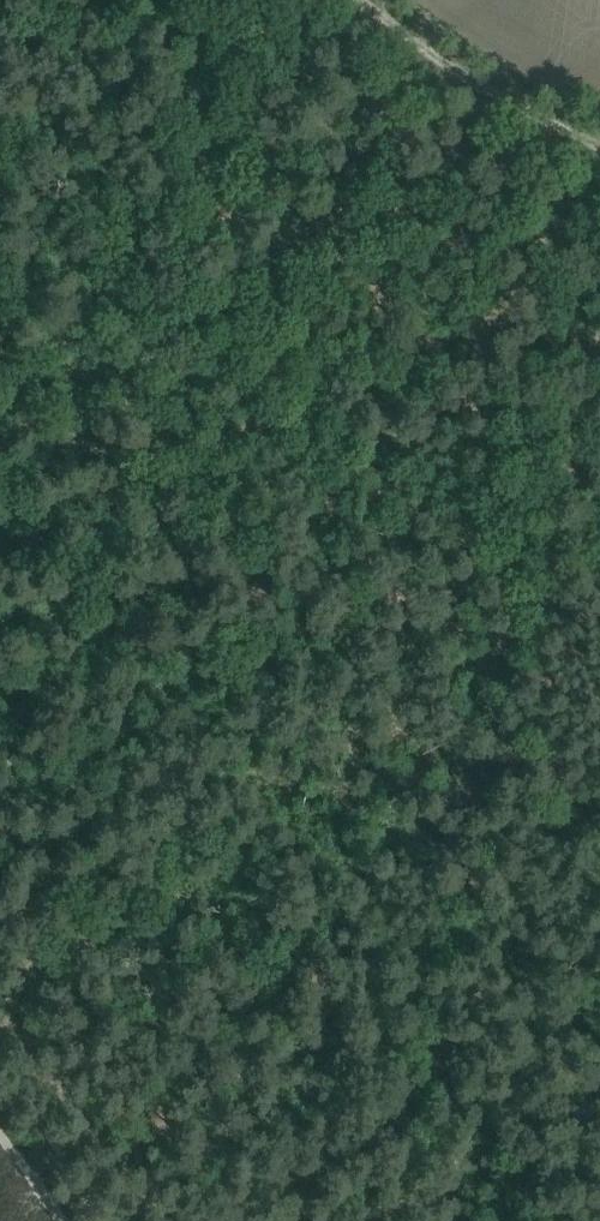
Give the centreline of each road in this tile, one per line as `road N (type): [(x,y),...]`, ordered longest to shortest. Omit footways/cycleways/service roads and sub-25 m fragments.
road 1 (track): [(599,729),(575,719),(582,134)]
road 2 (track): [(582,134),(387,0)]

